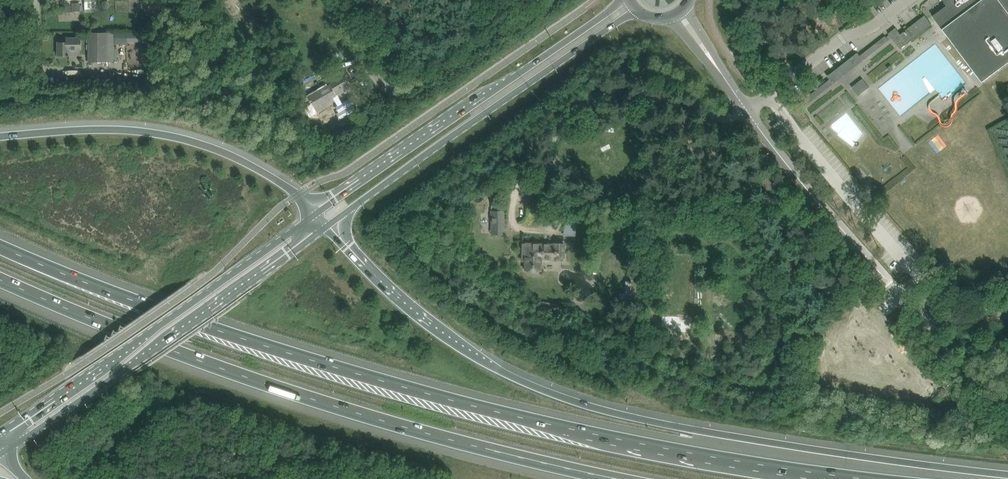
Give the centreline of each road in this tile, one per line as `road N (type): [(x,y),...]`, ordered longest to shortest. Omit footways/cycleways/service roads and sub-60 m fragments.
road 1 (motorway): [(832,478),(712,460),(416,390),(214,329),(0,246)]
road 2 (motorway): [(1007,475),(696,430),(532,385),(428,326),(325,228)]
road 3 (motorway): [(0,279),(315,400),(620,478)]
road 4 (primary): [(0,454),(325,228)]
road 5 (primary): [(314,214),(0,433)]
road 6 (secondary): [(325,228),(637,10)]
road 7 (secondary): [(622,0),(314,214)]
road 8 (unclassified): [(1007,315),(943,313),(904,300),(815,201),(748,110)]
road 9 (motorway): [(314,214),(250,164),(167,134),(114,129),(0,136)]
road 10 (residential): [(545,0),(396,87),(381,83),(327,0)]
road 11 (track): [(923,309),(965,367),(1007,406)]

